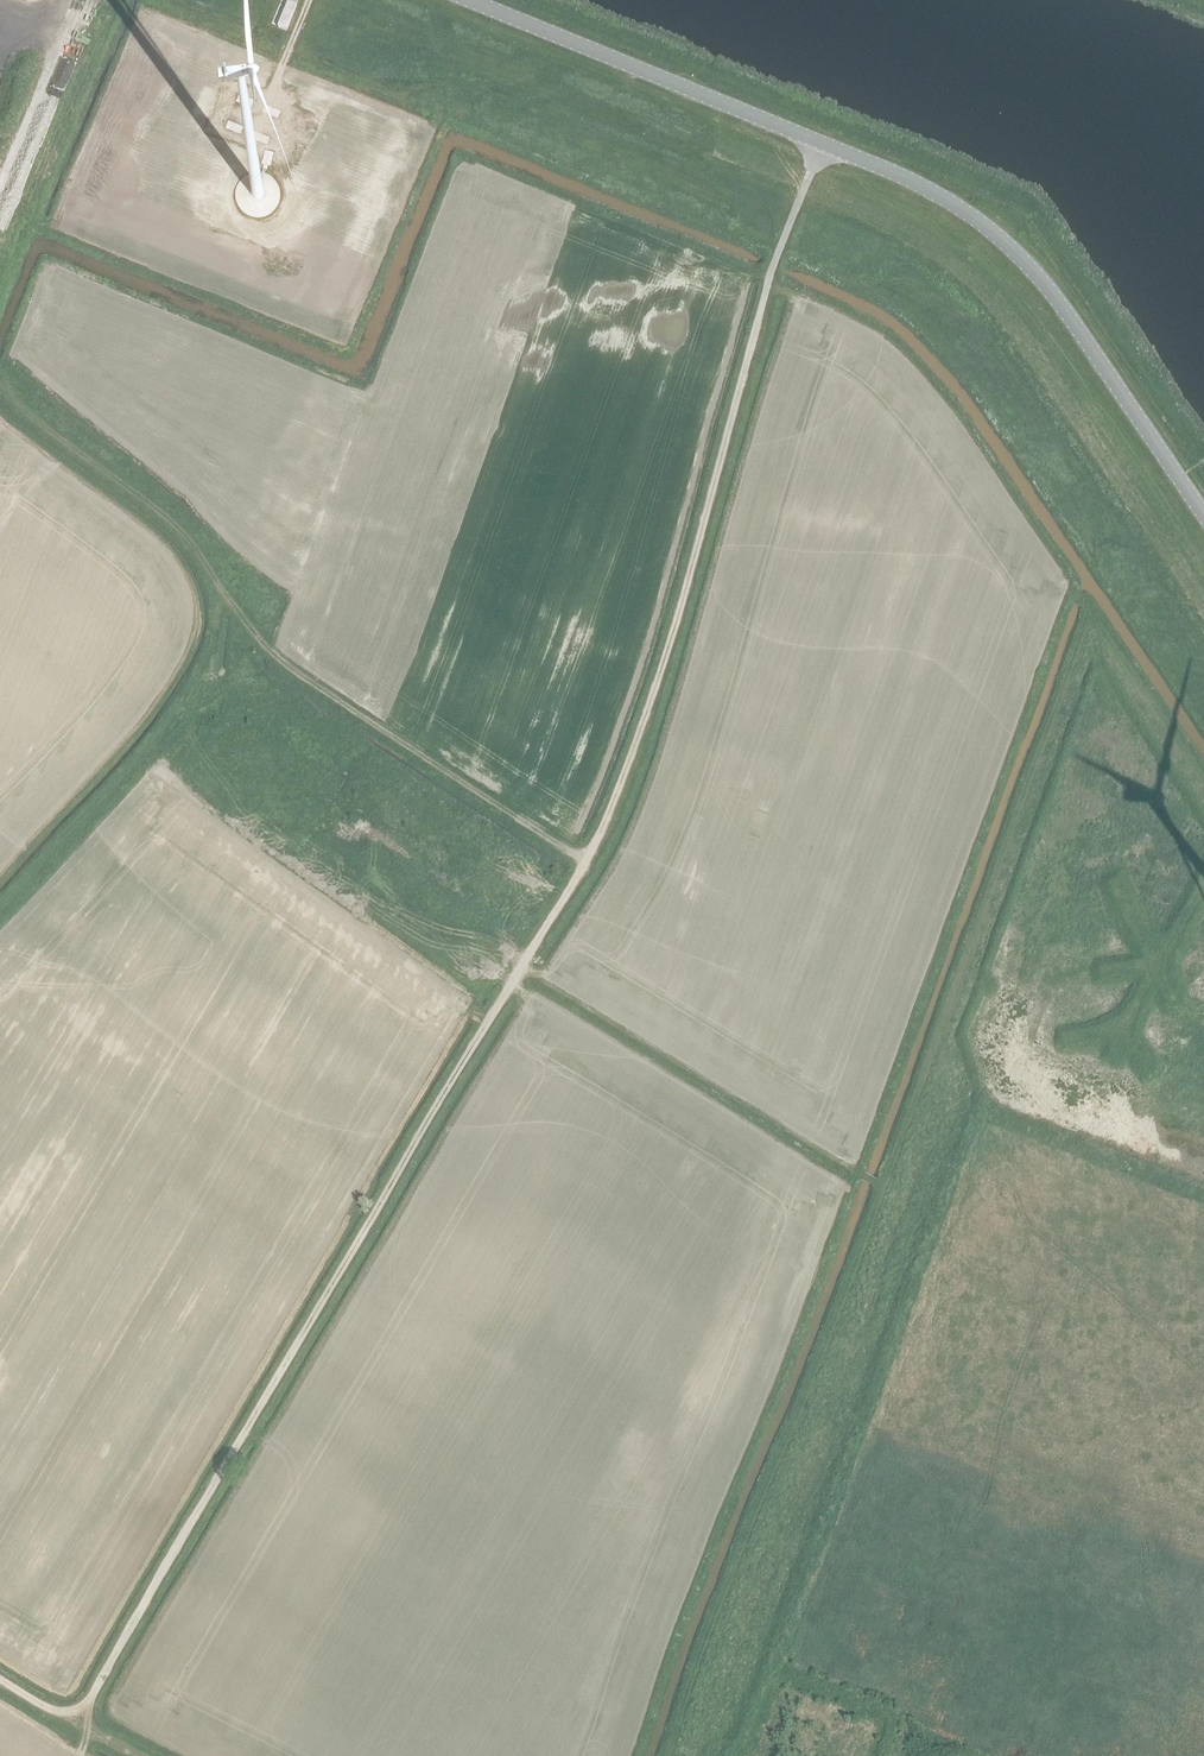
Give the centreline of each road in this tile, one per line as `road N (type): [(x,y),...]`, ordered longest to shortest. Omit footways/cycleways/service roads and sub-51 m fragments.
road 1 (track): [(76,1721),(603,827),(662,667),(757,318),(820,141)]
road 2 (unclassified): [(1203,516),(1042,280),(960,208),(910,179),(471,0)]
road 3 (track): [(0,1679),(142,1755)]

